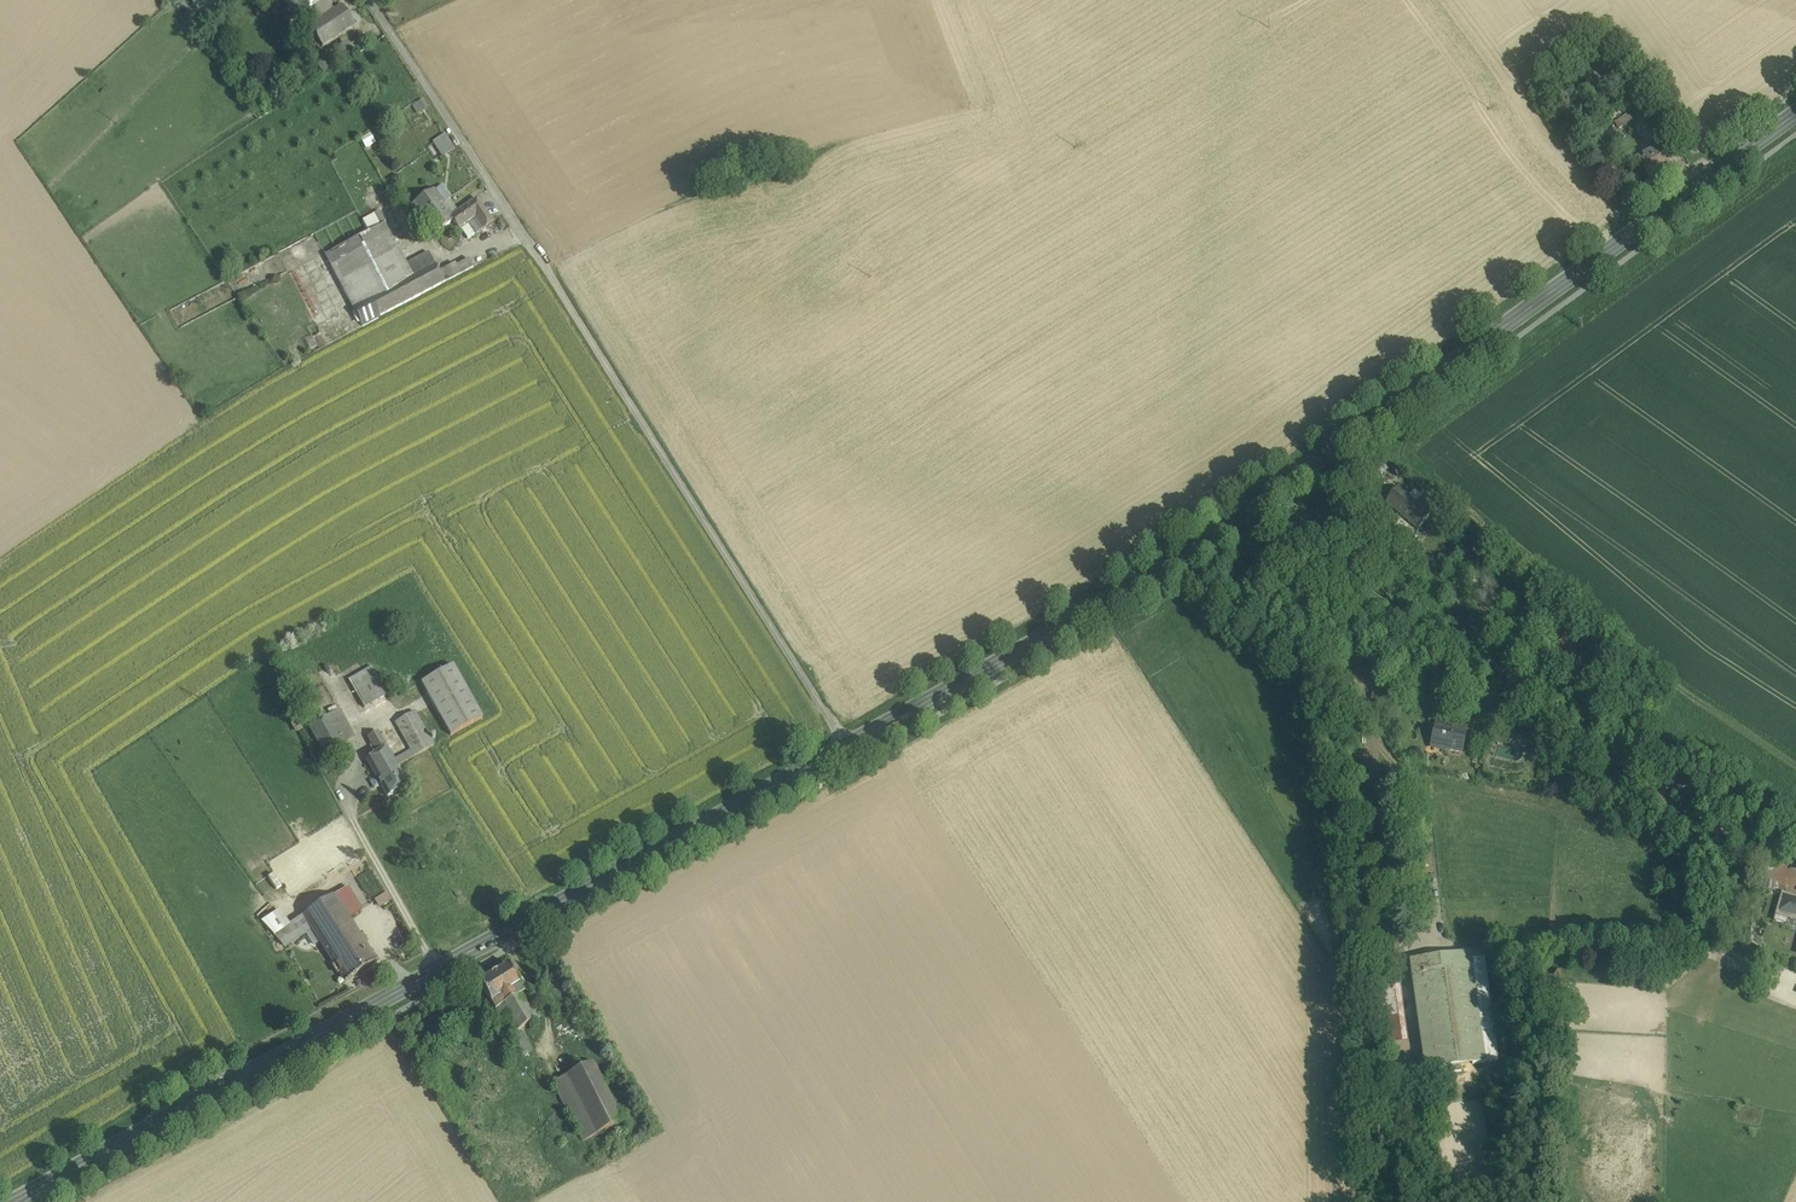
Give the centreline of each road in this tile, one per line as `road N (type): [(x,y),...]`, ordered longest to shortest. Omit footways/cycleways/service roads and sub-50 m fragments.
road 1 (primary): [(1795,110),(1173,561),(848,745)]
road 2 (primary): [(848,745),(17,1201)]
road 3 (residential): [(848,745),(372,0)]

